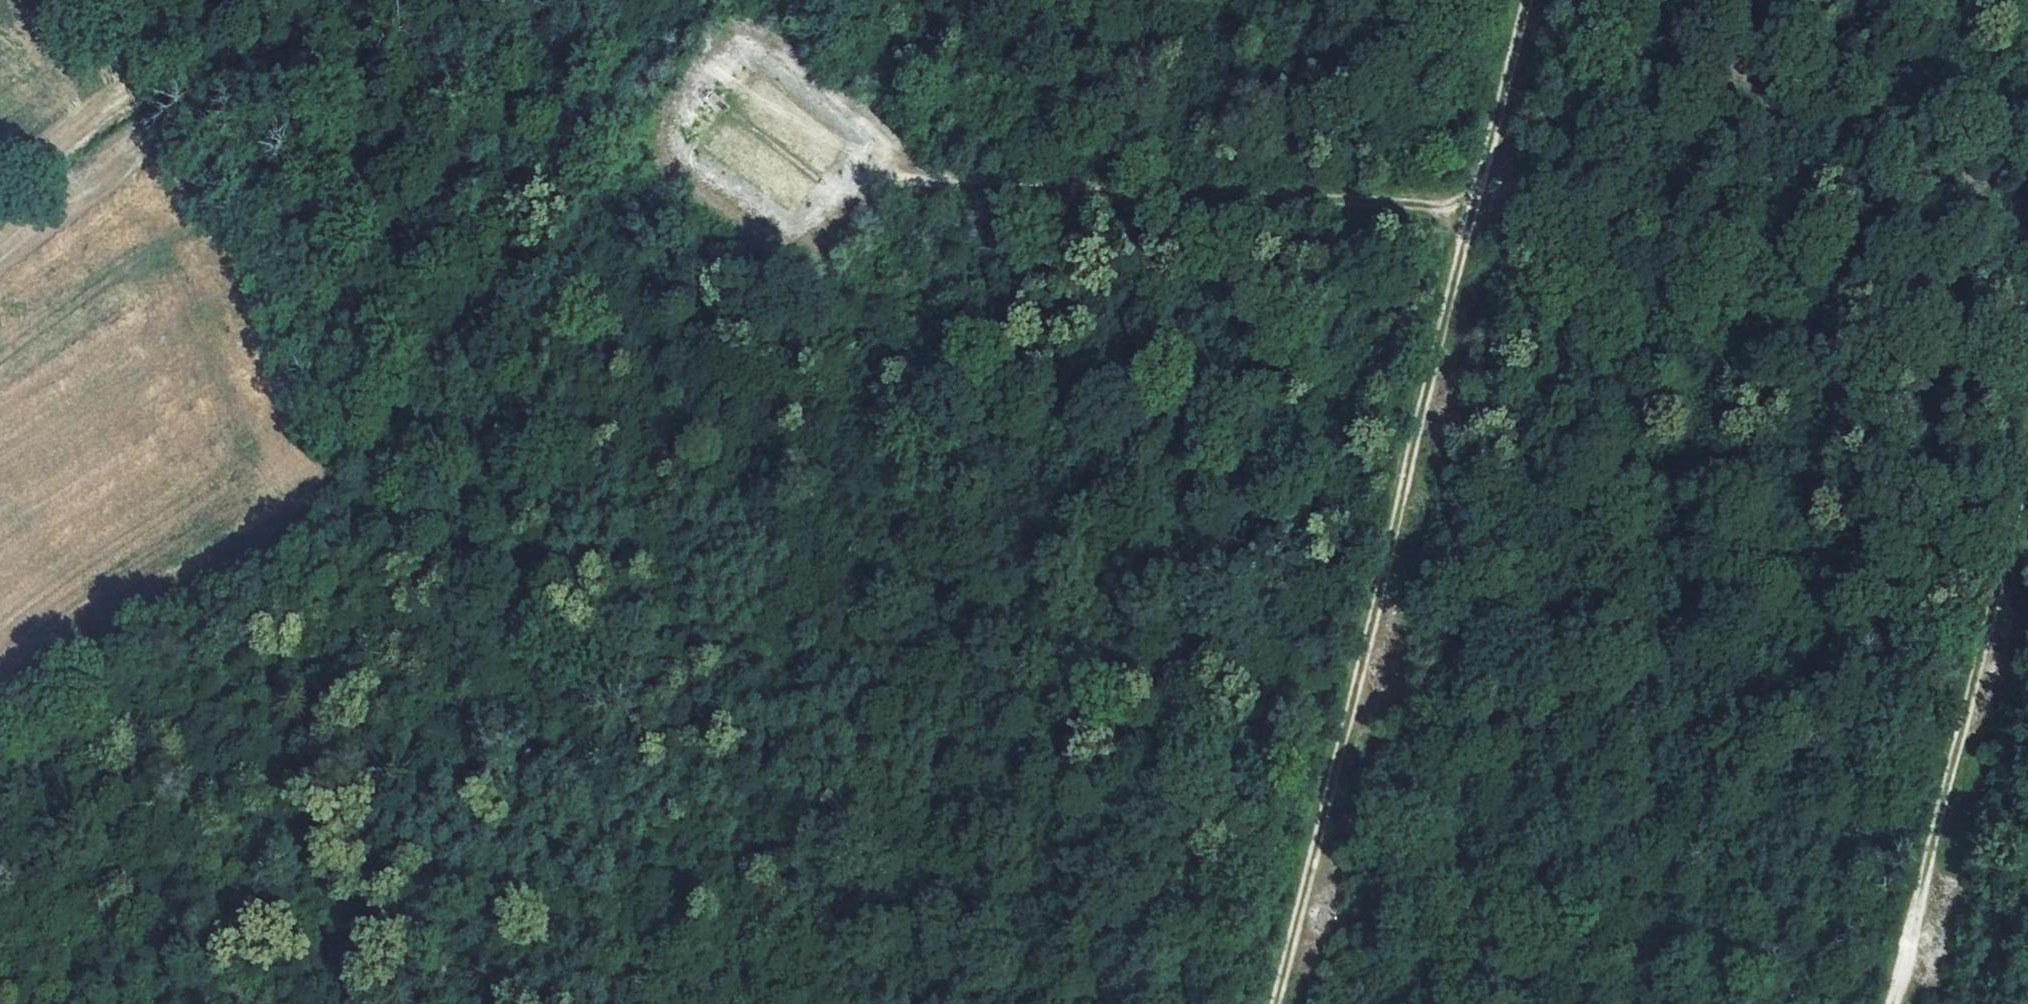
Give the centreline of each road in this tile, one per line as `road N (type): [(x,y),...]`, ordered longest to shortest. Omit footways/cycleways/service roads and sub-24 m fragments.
road 1 (track): [(1278,1003),(1529,0)]
road 2 (track): [(1896,1003),(2027,445)]

